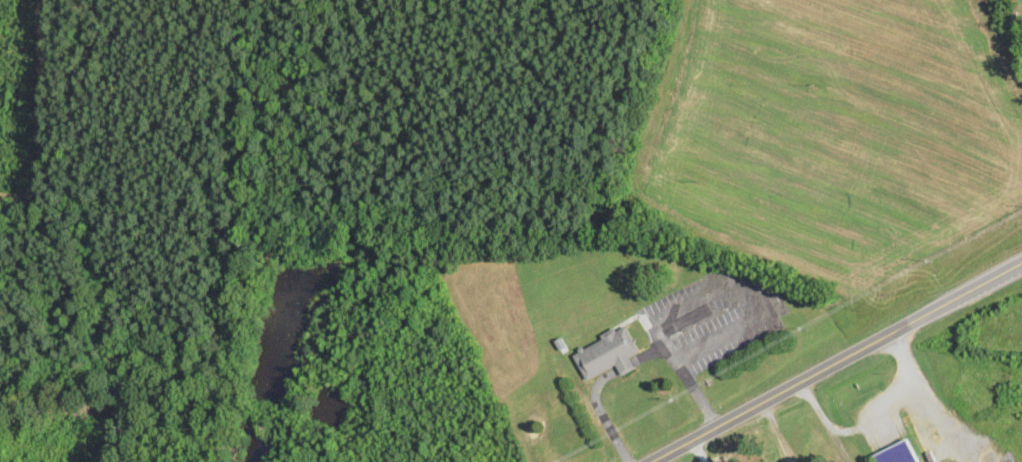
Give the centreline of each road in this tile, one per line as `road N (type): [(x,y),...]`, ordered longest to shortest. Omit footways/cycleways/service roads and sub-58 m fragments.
road 1 (secondary): [(653,461),(1021,260)]

